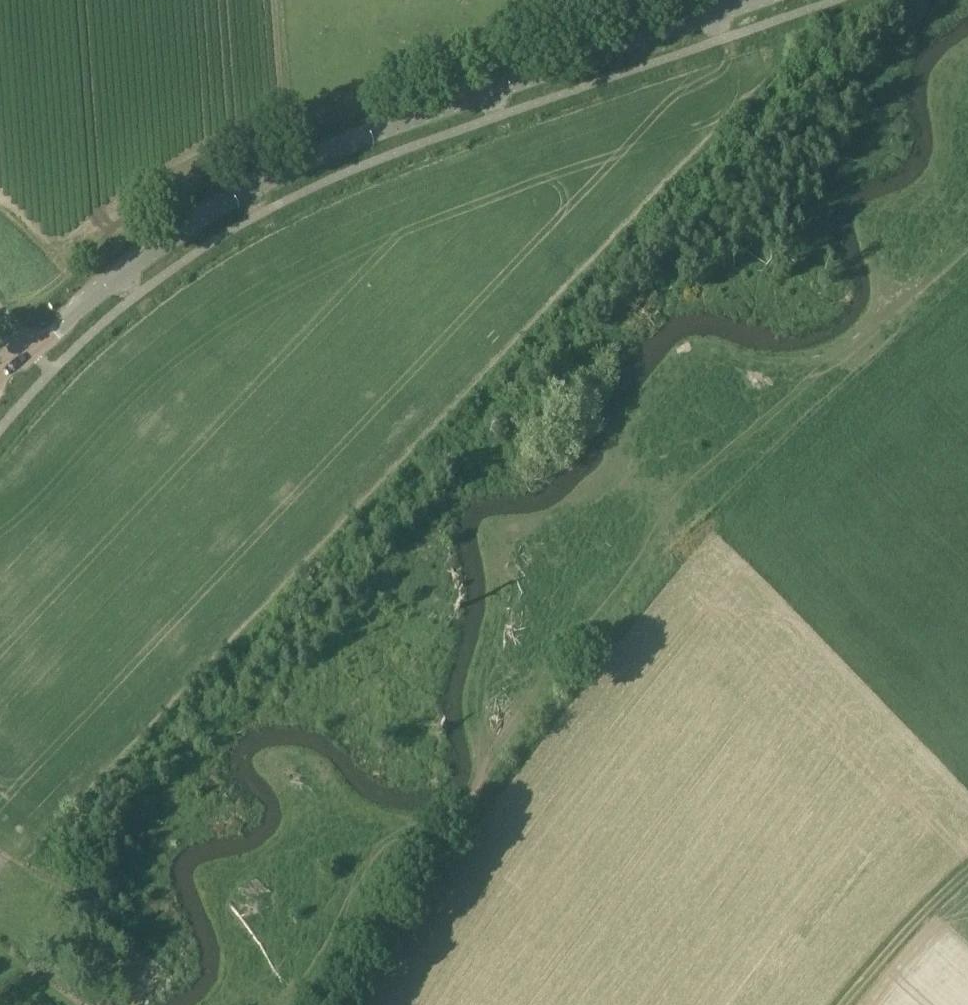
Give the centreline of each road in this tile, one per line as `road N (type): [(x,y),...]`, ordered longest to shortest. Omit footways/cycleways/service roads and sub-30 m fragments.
road 1 (tertiary): [(29,350),(218,204),(335,143),(737,0)]
road 2 (track): [(847,1004),(967,872)]

